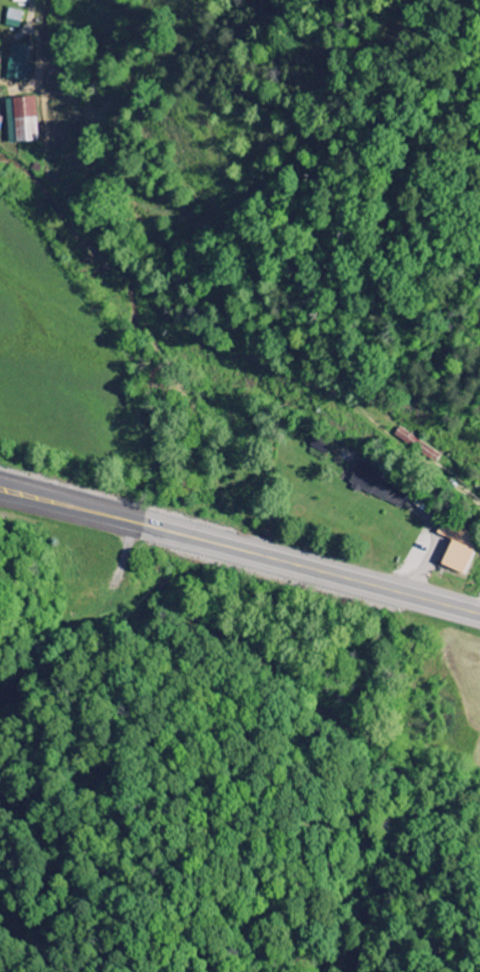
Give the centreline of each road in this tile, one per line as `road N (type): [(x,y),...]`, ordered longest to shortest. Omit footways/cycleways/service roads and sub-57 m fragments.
road 1 (trunk): [(479,613),(0,488)]

